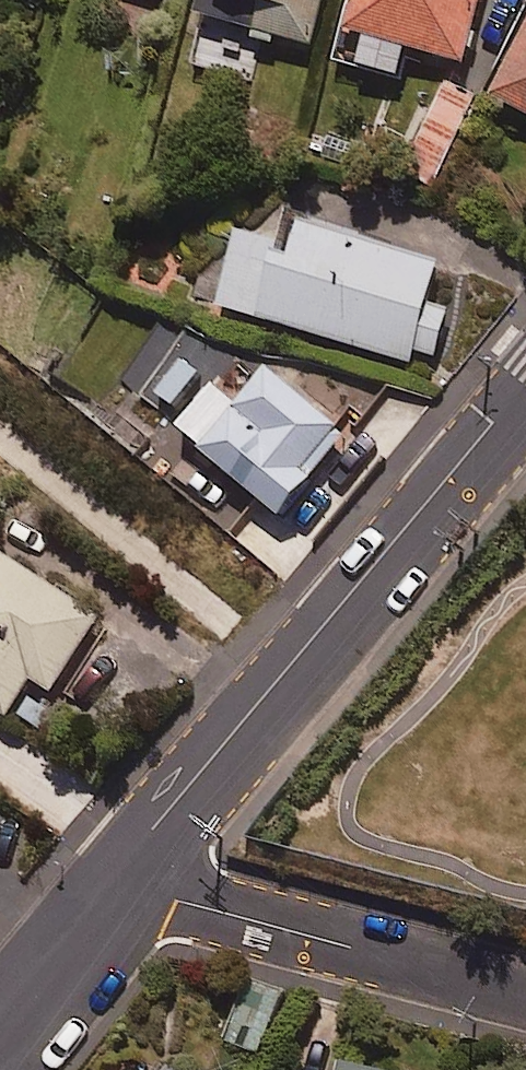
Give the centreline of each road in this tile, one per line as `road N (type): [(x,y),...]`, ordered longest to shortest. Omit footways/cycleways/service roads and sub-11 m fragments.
road 1 (tertiary): [(86,879),(525,373)]
road 2 (tertiary): [(525,427),(135,892)]
road 3 (residential): [(135,892),(525,994)]
road 4 (tertiary): [(135,892),(0,1062)]
road 5 (tertiary): [(0,985),(86,879)]

